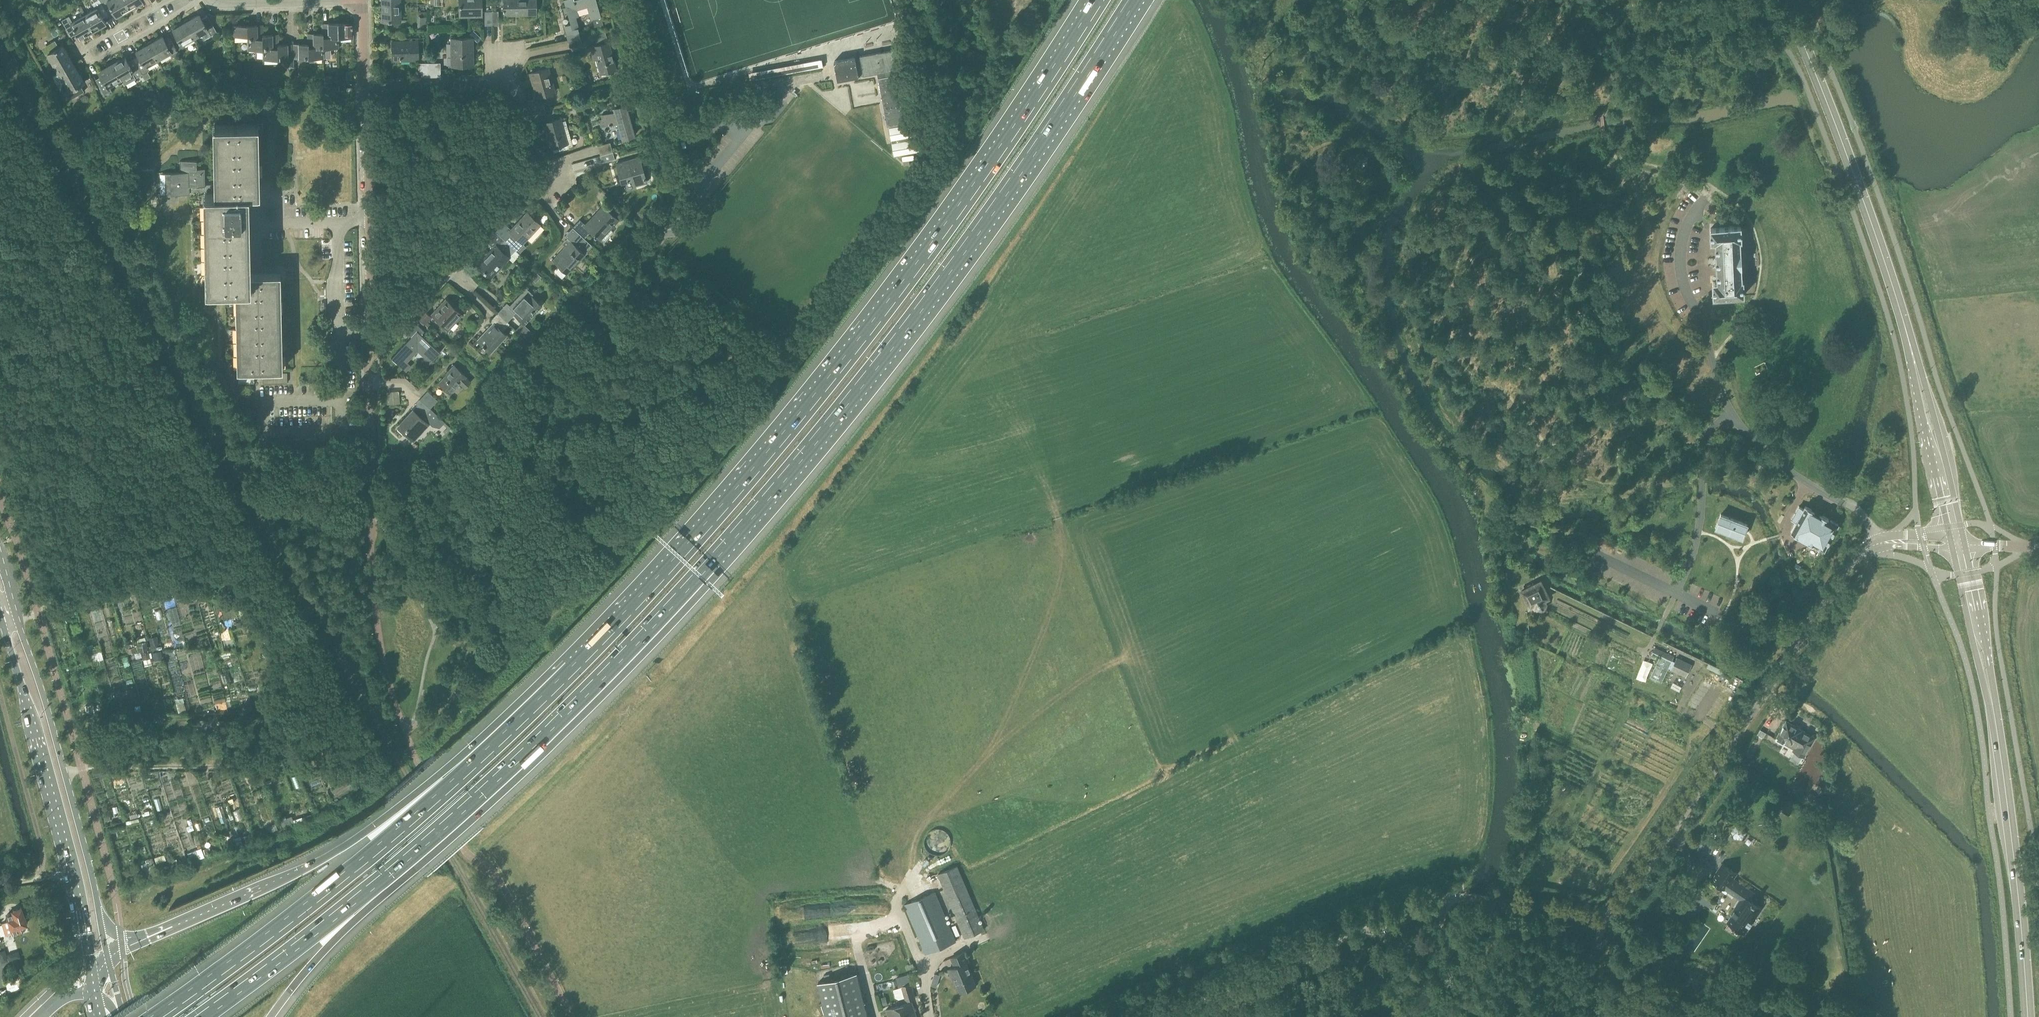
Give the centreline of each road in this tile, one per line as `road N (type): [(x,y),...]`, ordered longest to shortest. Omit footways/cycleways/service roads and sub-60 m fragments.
road 1 (motorway): [(377,881),(594,685),(802,457),(1007,191),(1133,0)]
road 2 (motorway): [(1100,0),(988,170),(788,432),(635,606),(486,754)]
road 3 (secondary): [(1961,543),(1896,297),(1784,0)]
road 4 (secondary): [(2028,1016),(1999,747),(1961,543)]
road 5 (unclassified): [(1605,916),(1775,677),(1834,577),(1881,543)]
road 6 (motorway): [(486,754),(275,932),(157,1016)]
road 7 (motorway): [(486,754),(447,769),(308,869),(148,937)]
road 8 (secondary): [(100,919),(0,558)]
road 9 (secondary): [(0,616),(83,934)]
road 10 (unclassified): [(1175,1016),(1457,897)]
road 11 (unclassified): [(670,228),(678,215),(617,0)]
road 12 (residential): [(198,0),(146,34),(96,59),(87,56),(87,46),(166,0)]
road 13 (residential): [(535,165),(507,85),(365,86)]
road 14 (motorway): [(201,1016),(377,881)]
road 15 (residential): [(332,390),(262,394),(261,427),(333,425)]
road 16 (motorway): [(271,1016),(377,881)]
road 17 (residential): [(362,3),(212,0)]
road 18 (residential): [(368,218),(365,86)]
road 19 (residential): [(453,263),(529,182),(535,165)]
road 20 (residential): [(254,265),(254,218),(332,221)]

